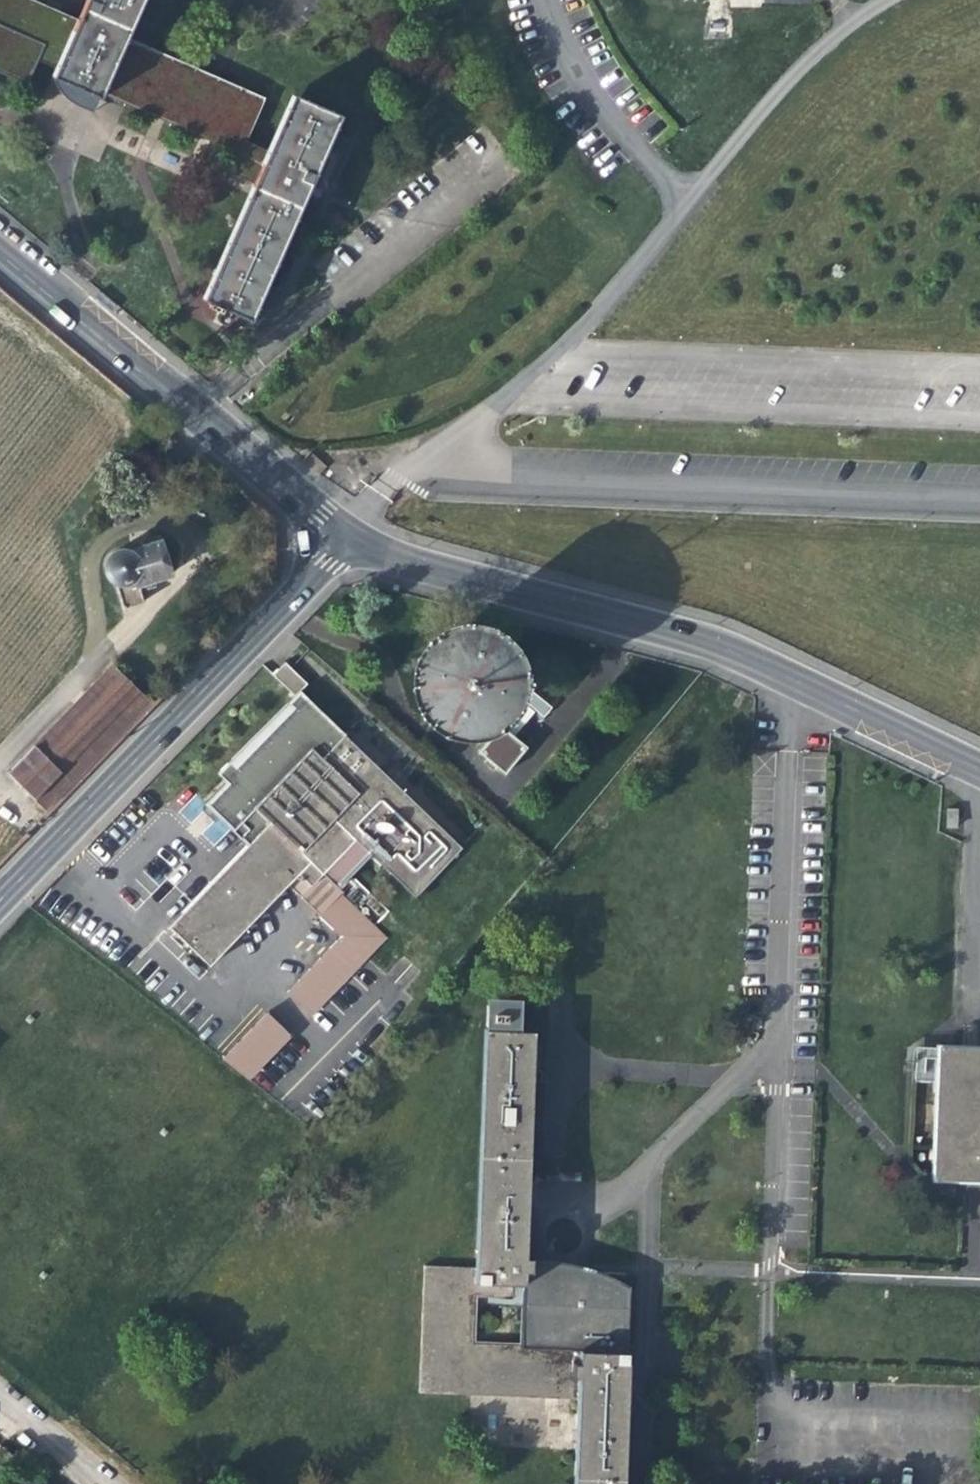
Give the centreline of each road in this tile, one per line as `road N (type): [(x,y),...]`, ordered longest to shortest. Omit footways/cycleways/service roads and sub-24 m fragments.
road 1 (residential): [(979,771),(747,657),(347,542)]
road 2 (residential): [(347,542),(0,889)]
road 3 (residential): [(0,259),(347,542)]

